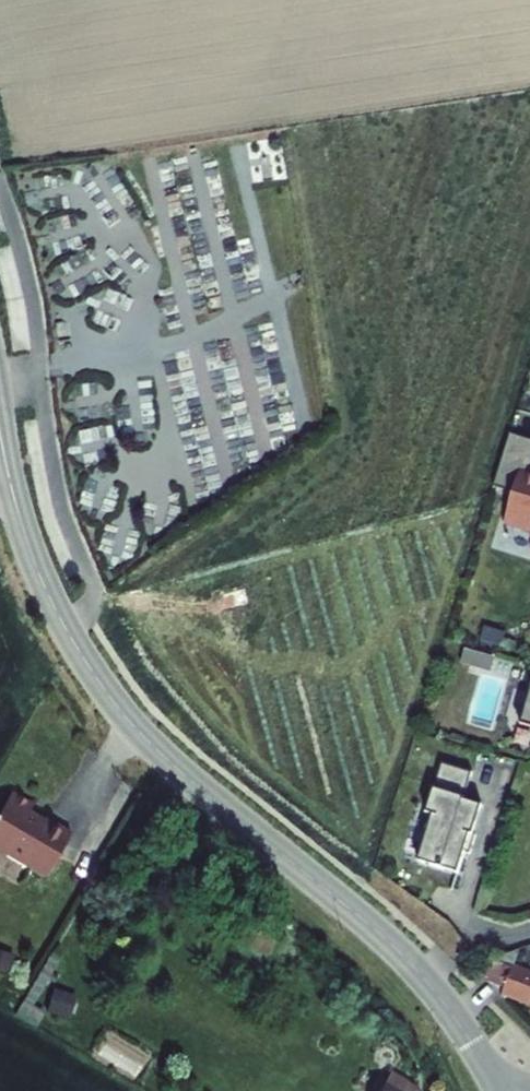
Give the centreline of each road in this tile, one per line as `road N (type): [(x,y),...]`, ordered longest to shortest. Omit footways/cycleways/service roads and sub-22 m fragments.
road 1 (tertiary): [(7,475),(54,609),(114,704),(190,780),(404,957),(451,1009),(497,1090)]

